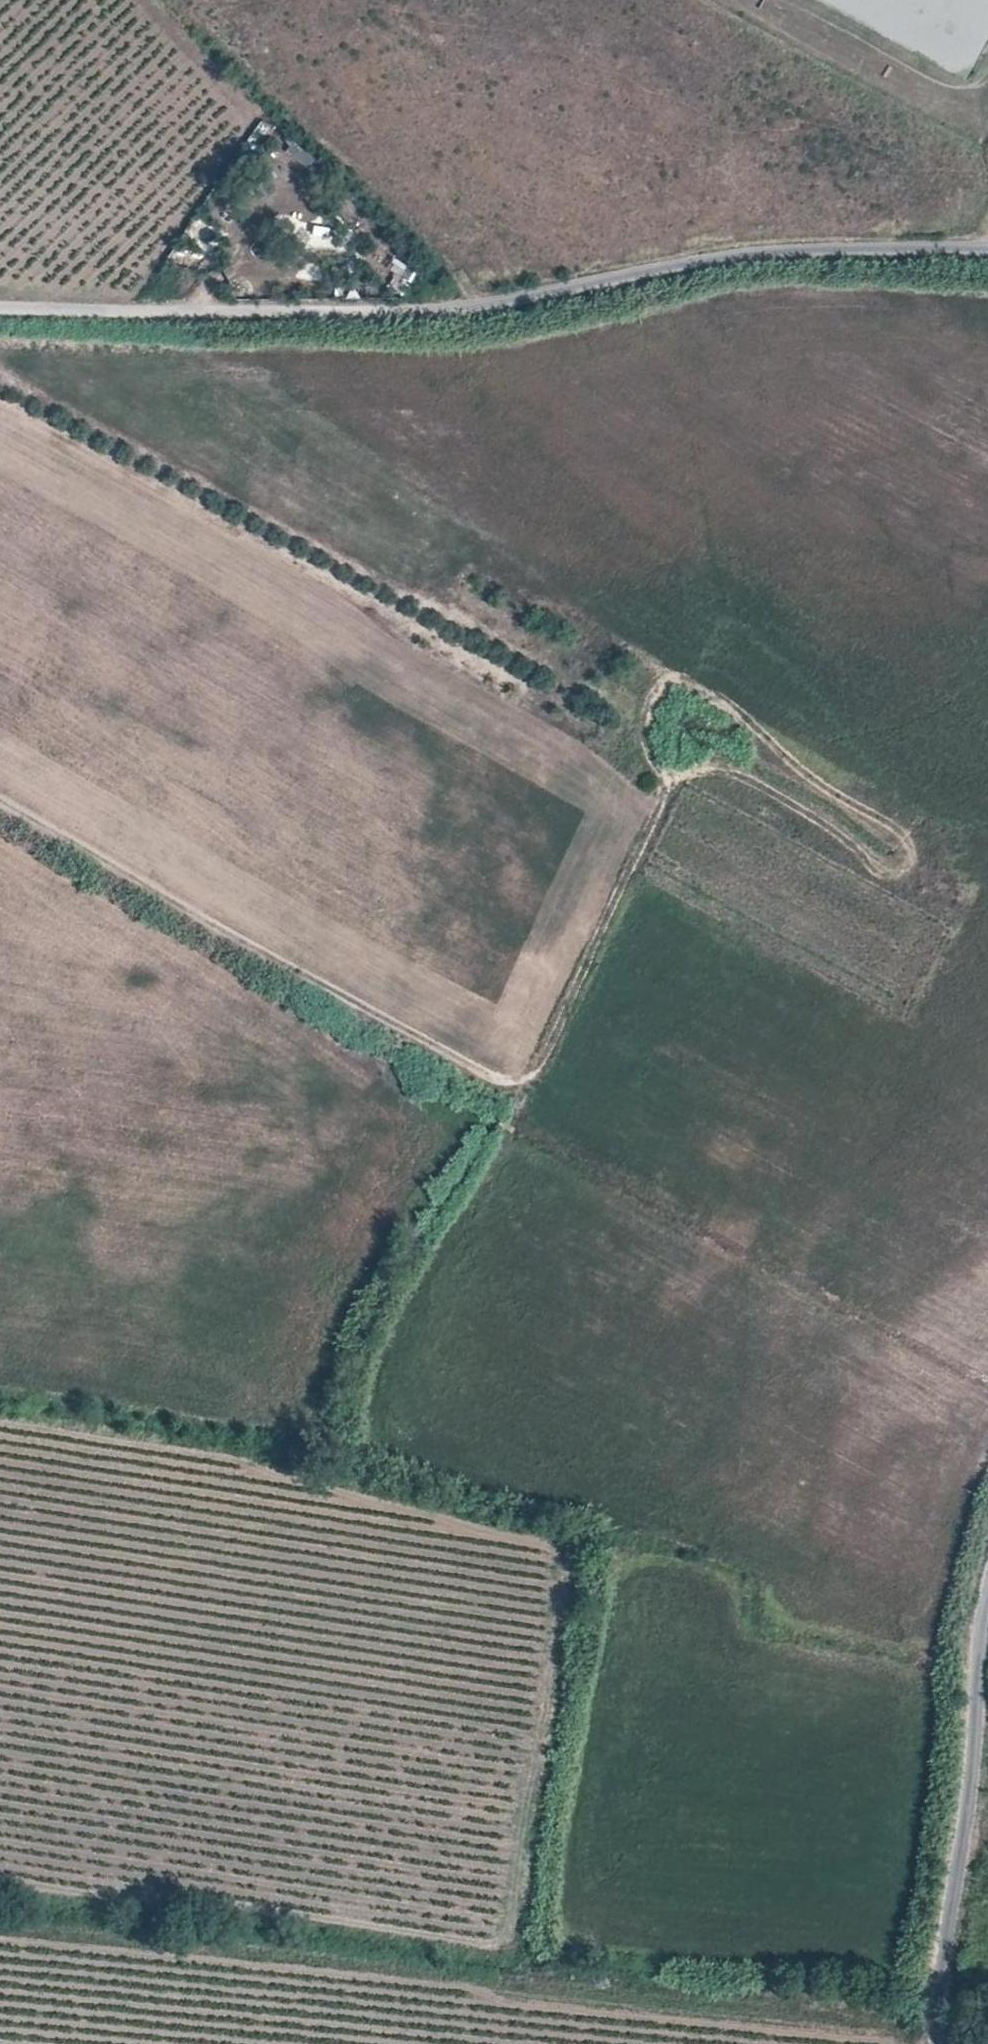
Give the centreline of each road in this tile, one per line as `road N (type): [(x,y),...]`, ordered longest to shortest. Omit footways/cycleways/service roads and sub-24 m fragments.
road 1 (track): [(0,306),(395,314),(483,309),(751,258),(987,255)]
road 2 (unclassified): [(987,1610),(939,2043)]

